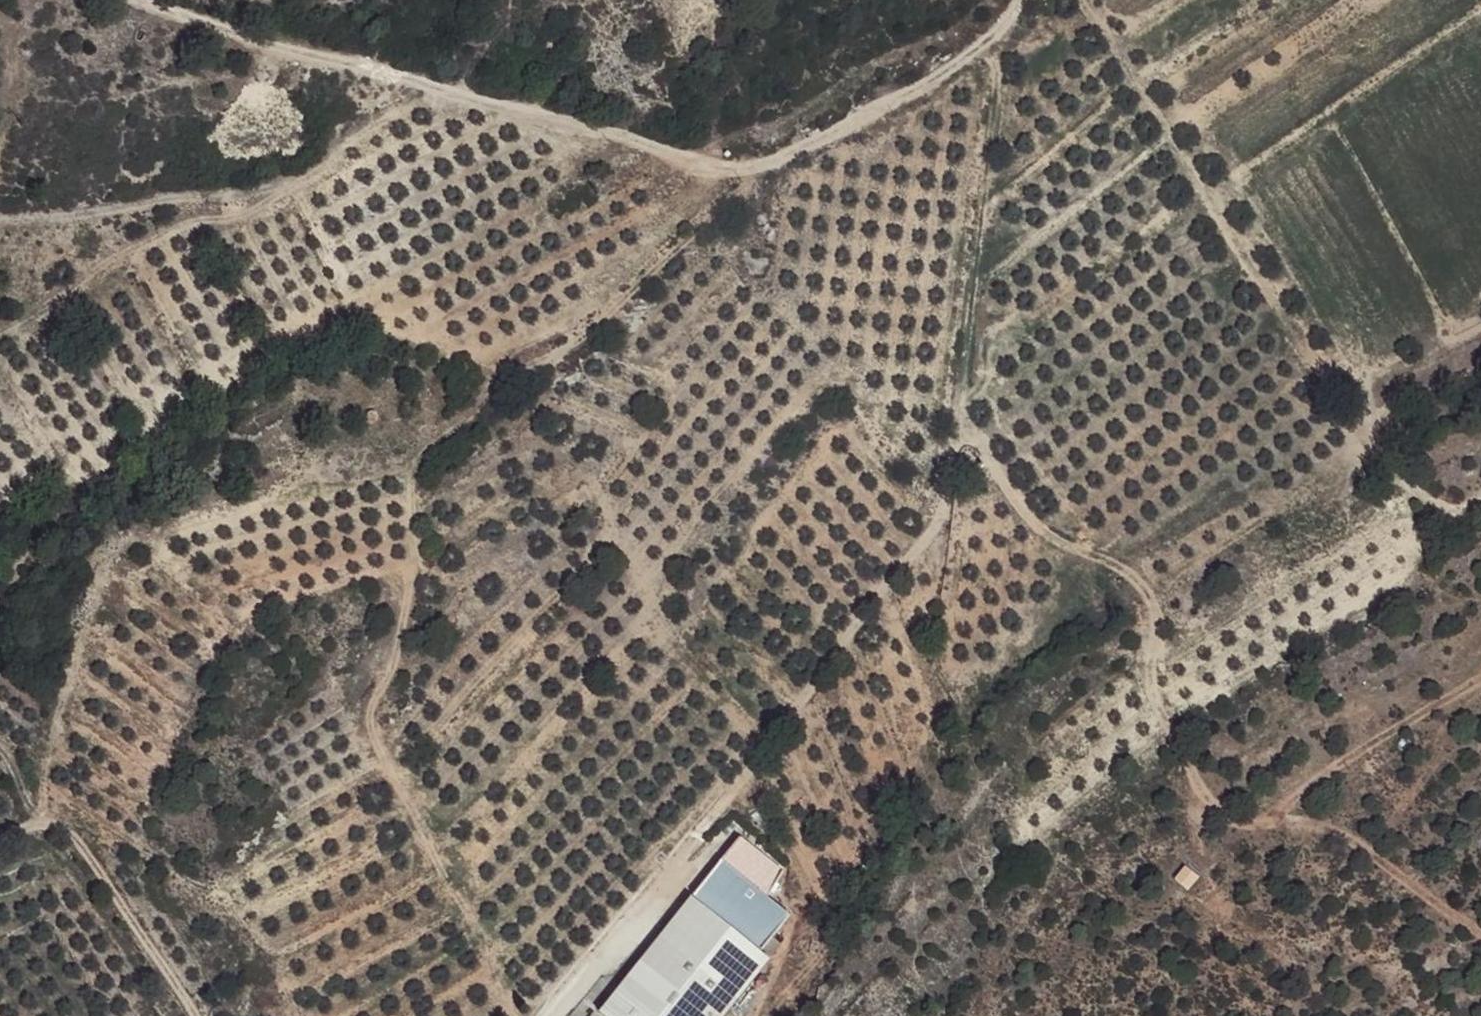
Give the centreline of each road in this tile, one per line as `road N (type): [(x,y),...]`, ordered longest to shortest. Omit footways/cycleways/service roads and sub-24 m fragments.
road 1 (track): [(1019,0),(987,43),(868,114),(740,170),(141,0)]

